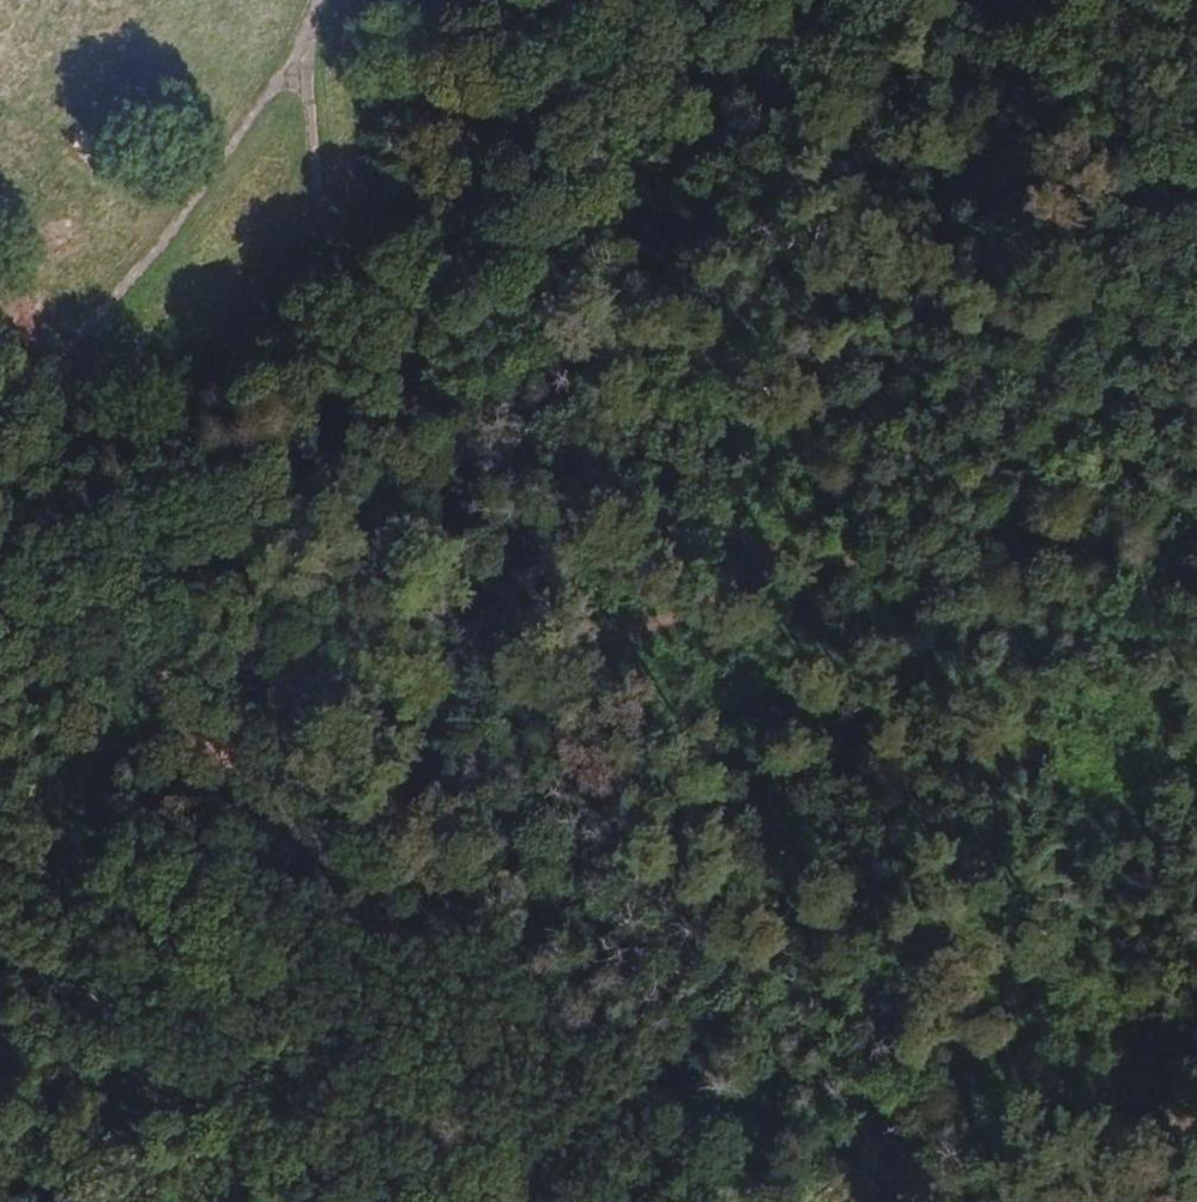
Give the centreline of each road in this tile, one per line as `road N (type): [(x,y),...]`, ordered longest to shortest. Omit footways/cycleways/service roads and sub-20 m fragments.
road 1 (track): [(722,1201),(573,1072),(0,487)]
road 2 (track): [(309,807),(786,555),(1196,606)]
road 3 (track): [(786,555),(588,495),(408,382),(317,222),(294,46)]
road 4 (track): [(0,420),(142,268),(294,46),(307,0)]
road 5 (track): [(1196,182),(1144,145),(1019,0)]
road 6 (track): [(1092,1201),(1196,1111)]

